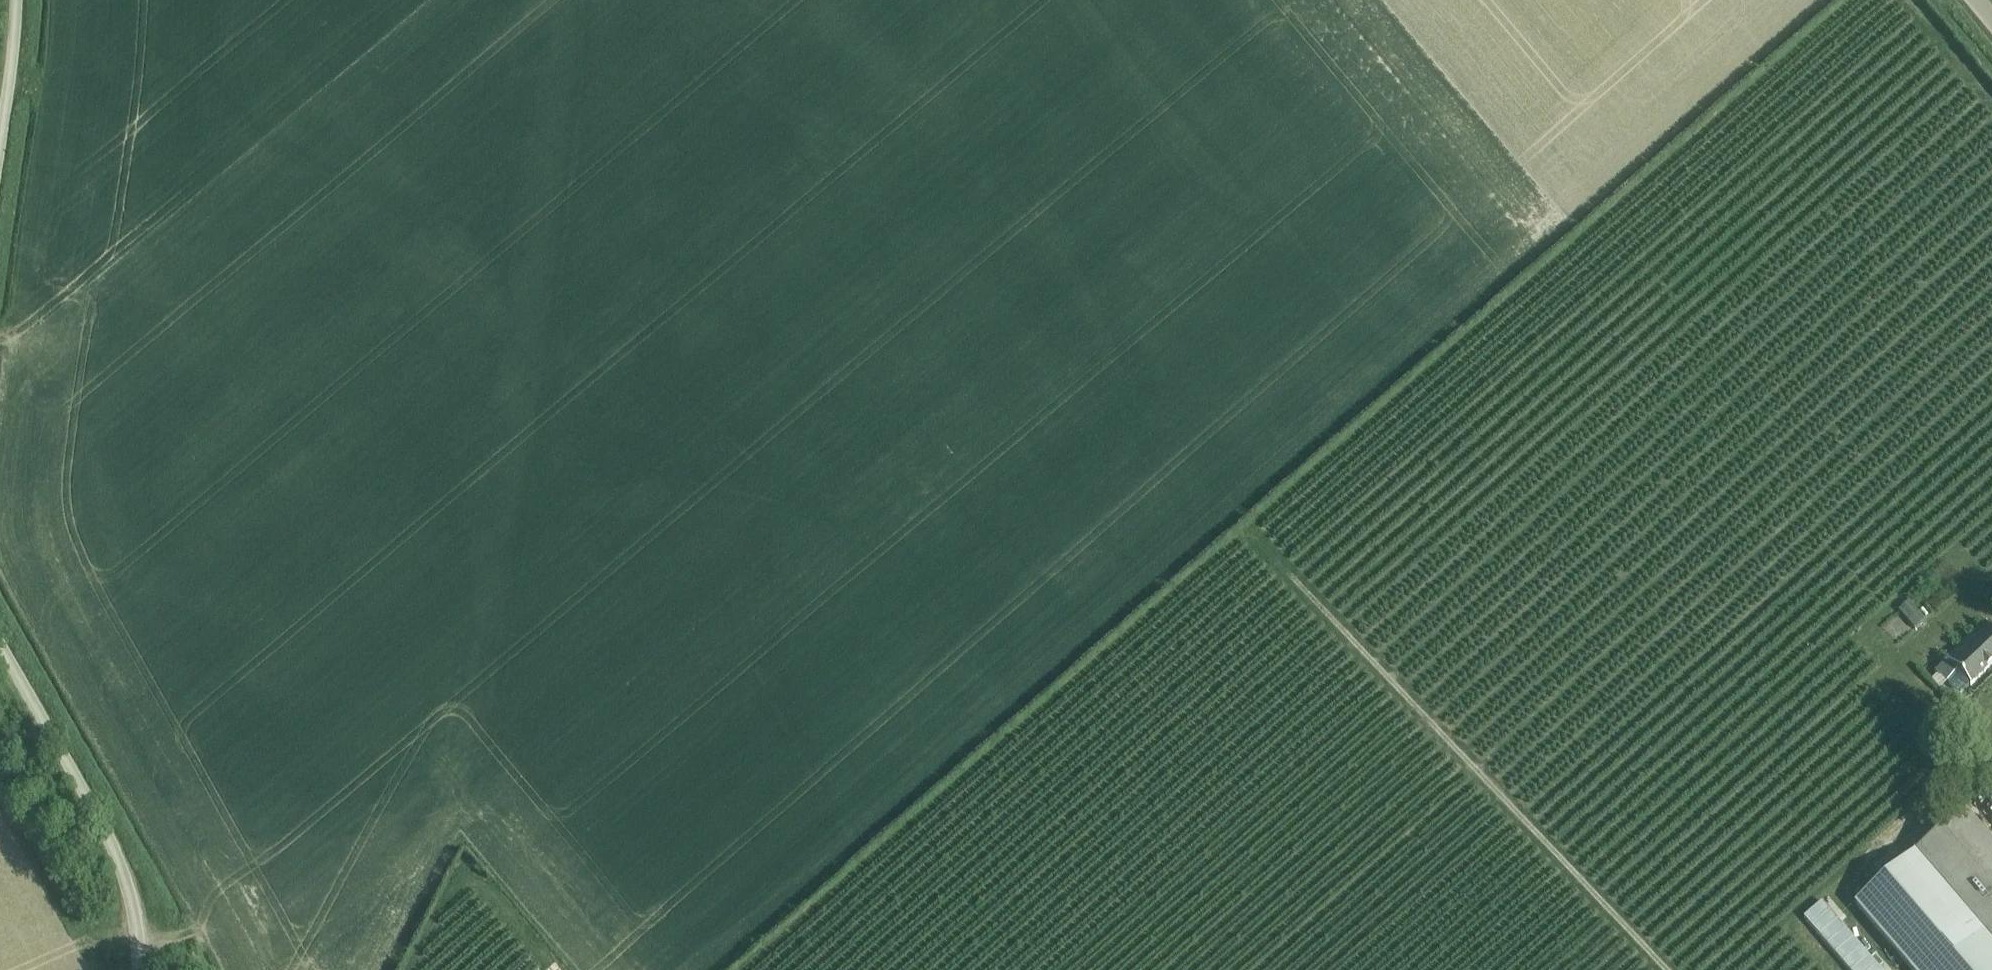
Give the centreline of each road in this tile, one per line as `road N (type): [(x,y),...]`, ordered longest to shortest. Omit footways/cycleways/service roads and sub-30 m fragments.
road 1 (unclassified): [(141,969),(137,913),(122,865),(0,644)]
road 2 (unclassified): [(0,143),(17,0)]

